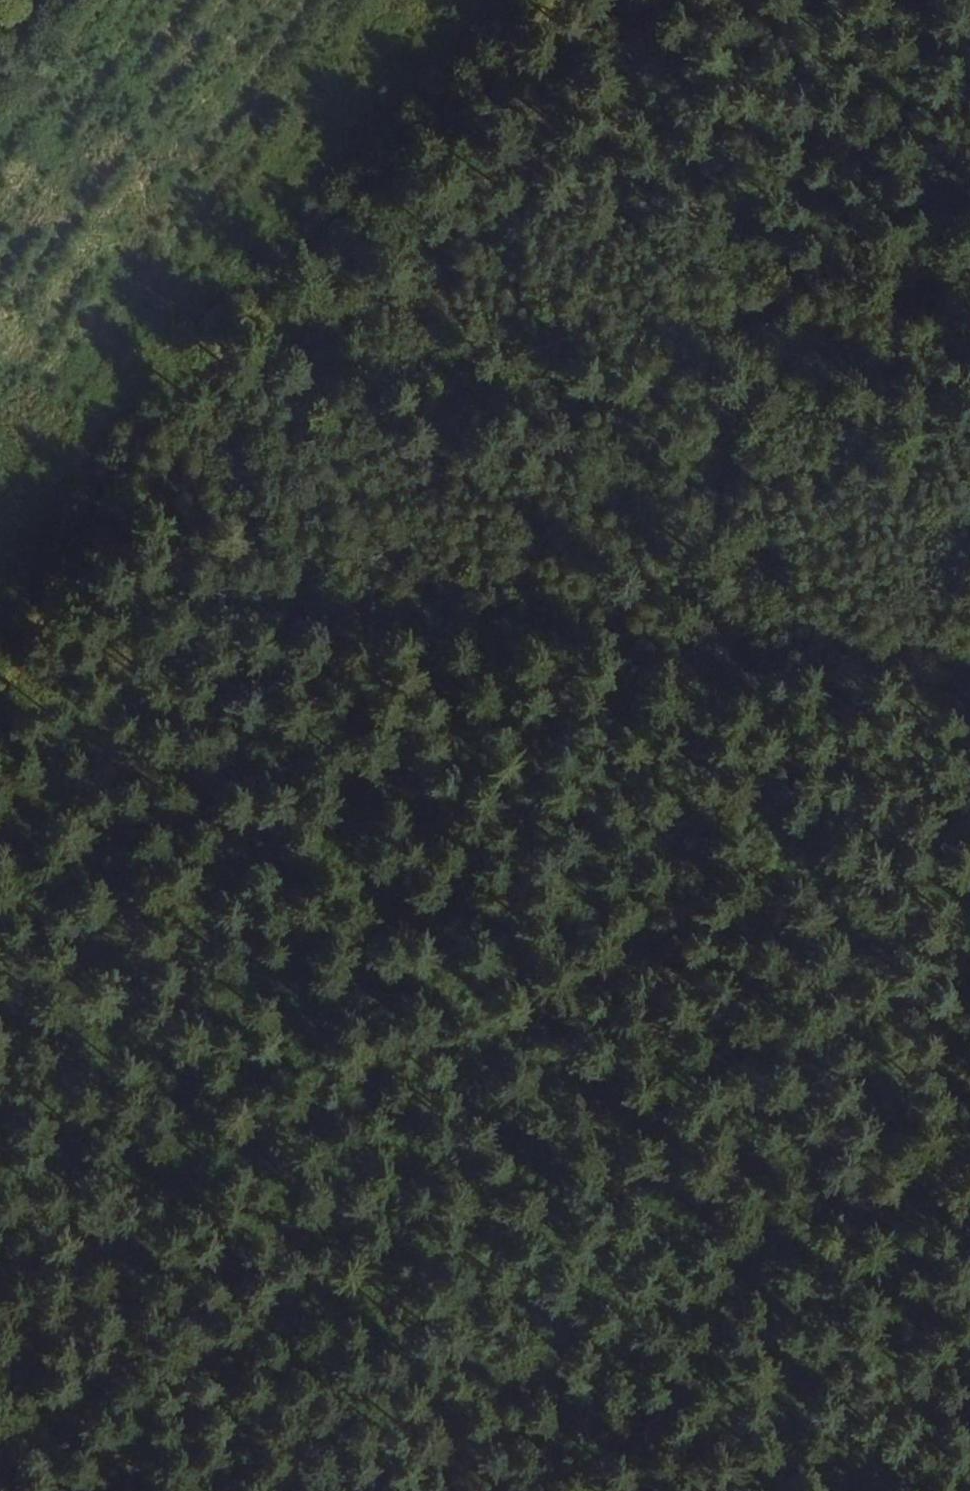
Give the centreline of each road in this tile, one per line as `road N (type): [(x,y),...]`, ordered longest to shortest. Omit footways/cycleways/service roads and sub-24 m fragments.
road 1 (track): [(540,0),(279,259),(0,701)]
road 2 (track): [(0,1397),(183,1490)]

